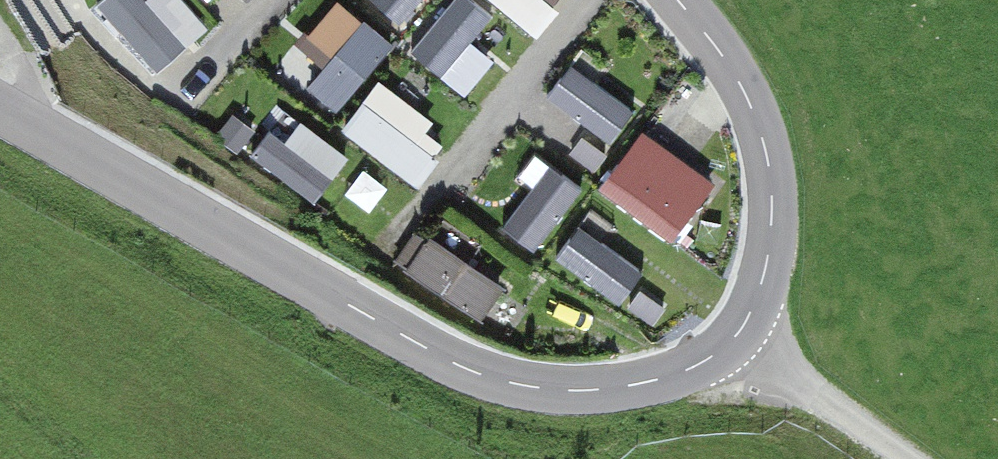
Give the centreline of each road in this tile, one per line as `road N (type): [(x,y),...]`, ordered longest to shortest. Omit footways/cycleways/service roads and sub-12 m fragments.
road 1 (unclassified): [(669,0),(713,51),(764,160),(764,272),(724,334),(637,383),(517,383),(0,103)]
road 2 (track): [(724,334),(902,458)]

